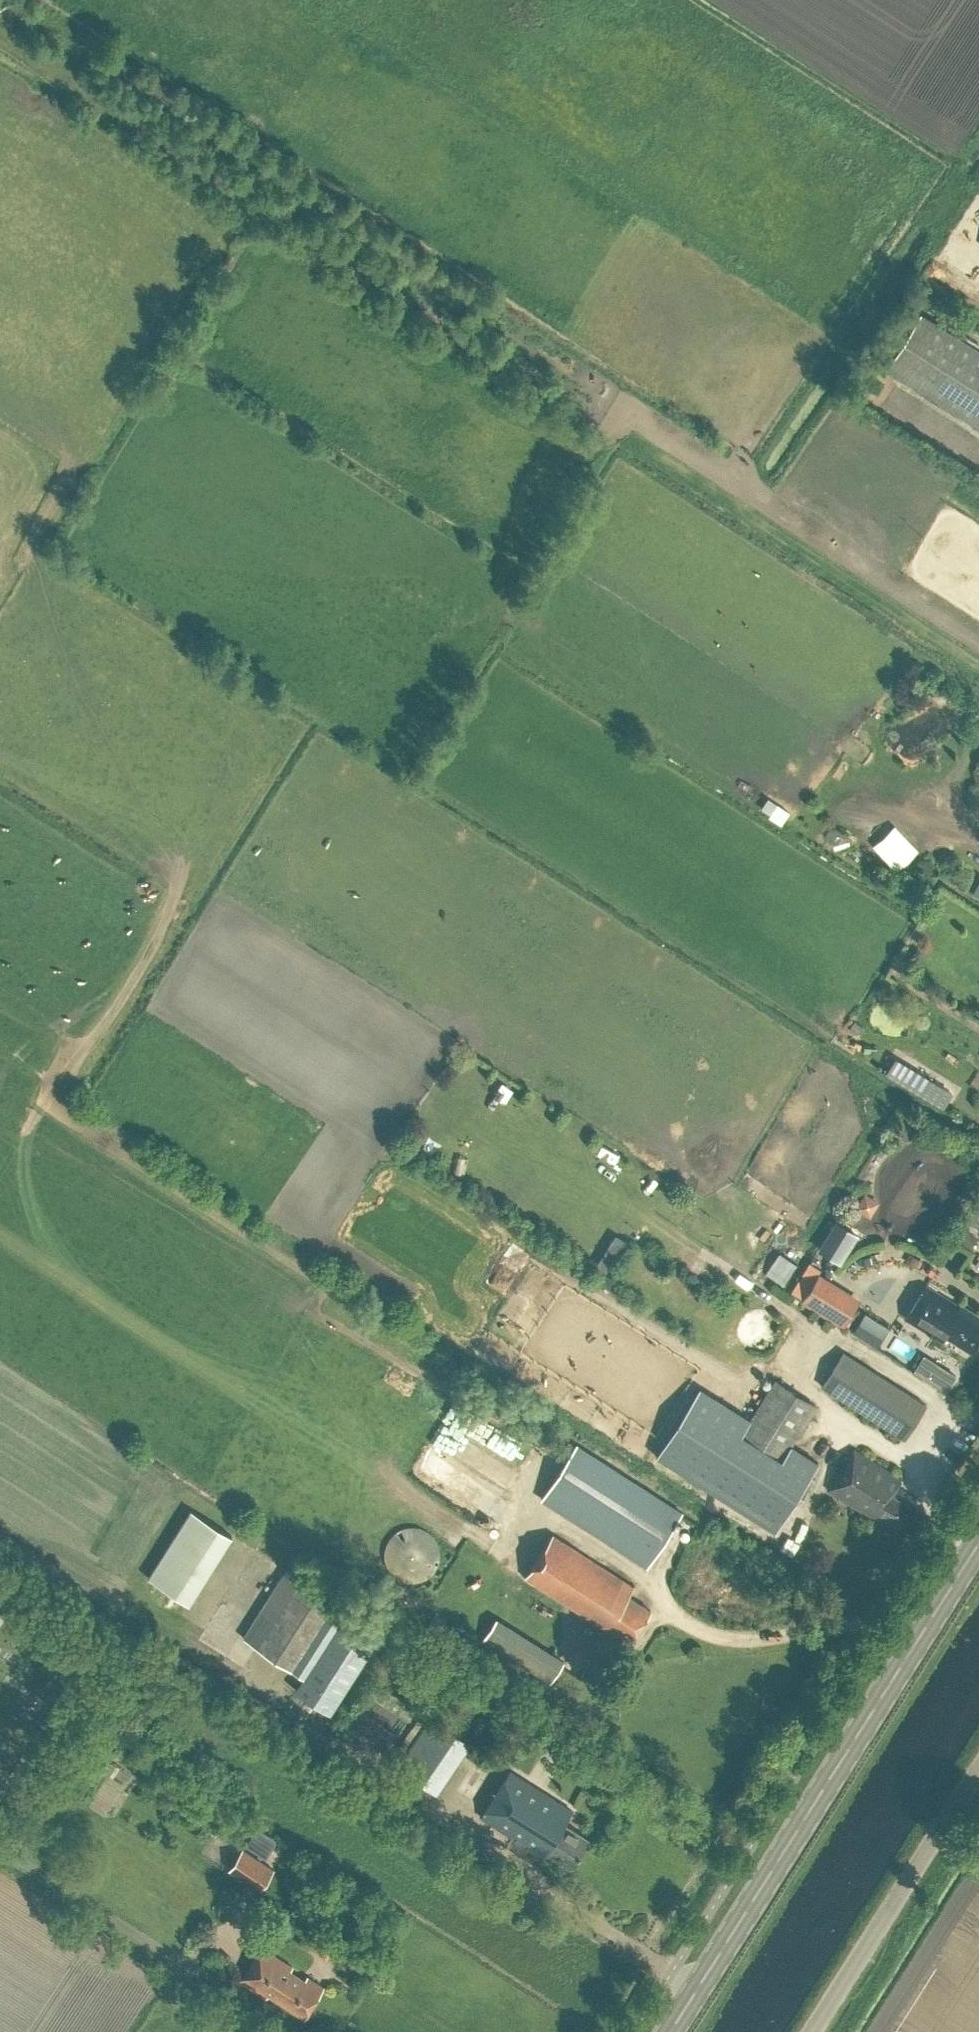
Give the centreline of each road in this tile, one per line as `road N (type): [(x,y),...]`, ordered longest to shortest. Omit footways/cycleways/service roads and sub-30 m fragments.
road 1 (primary): [(667,2031),(978,1539)]
road 2 (unclassified): [(295,2031),(0,1844)]
road 3 (unclassified): [(810,2031),(978,1767)]

